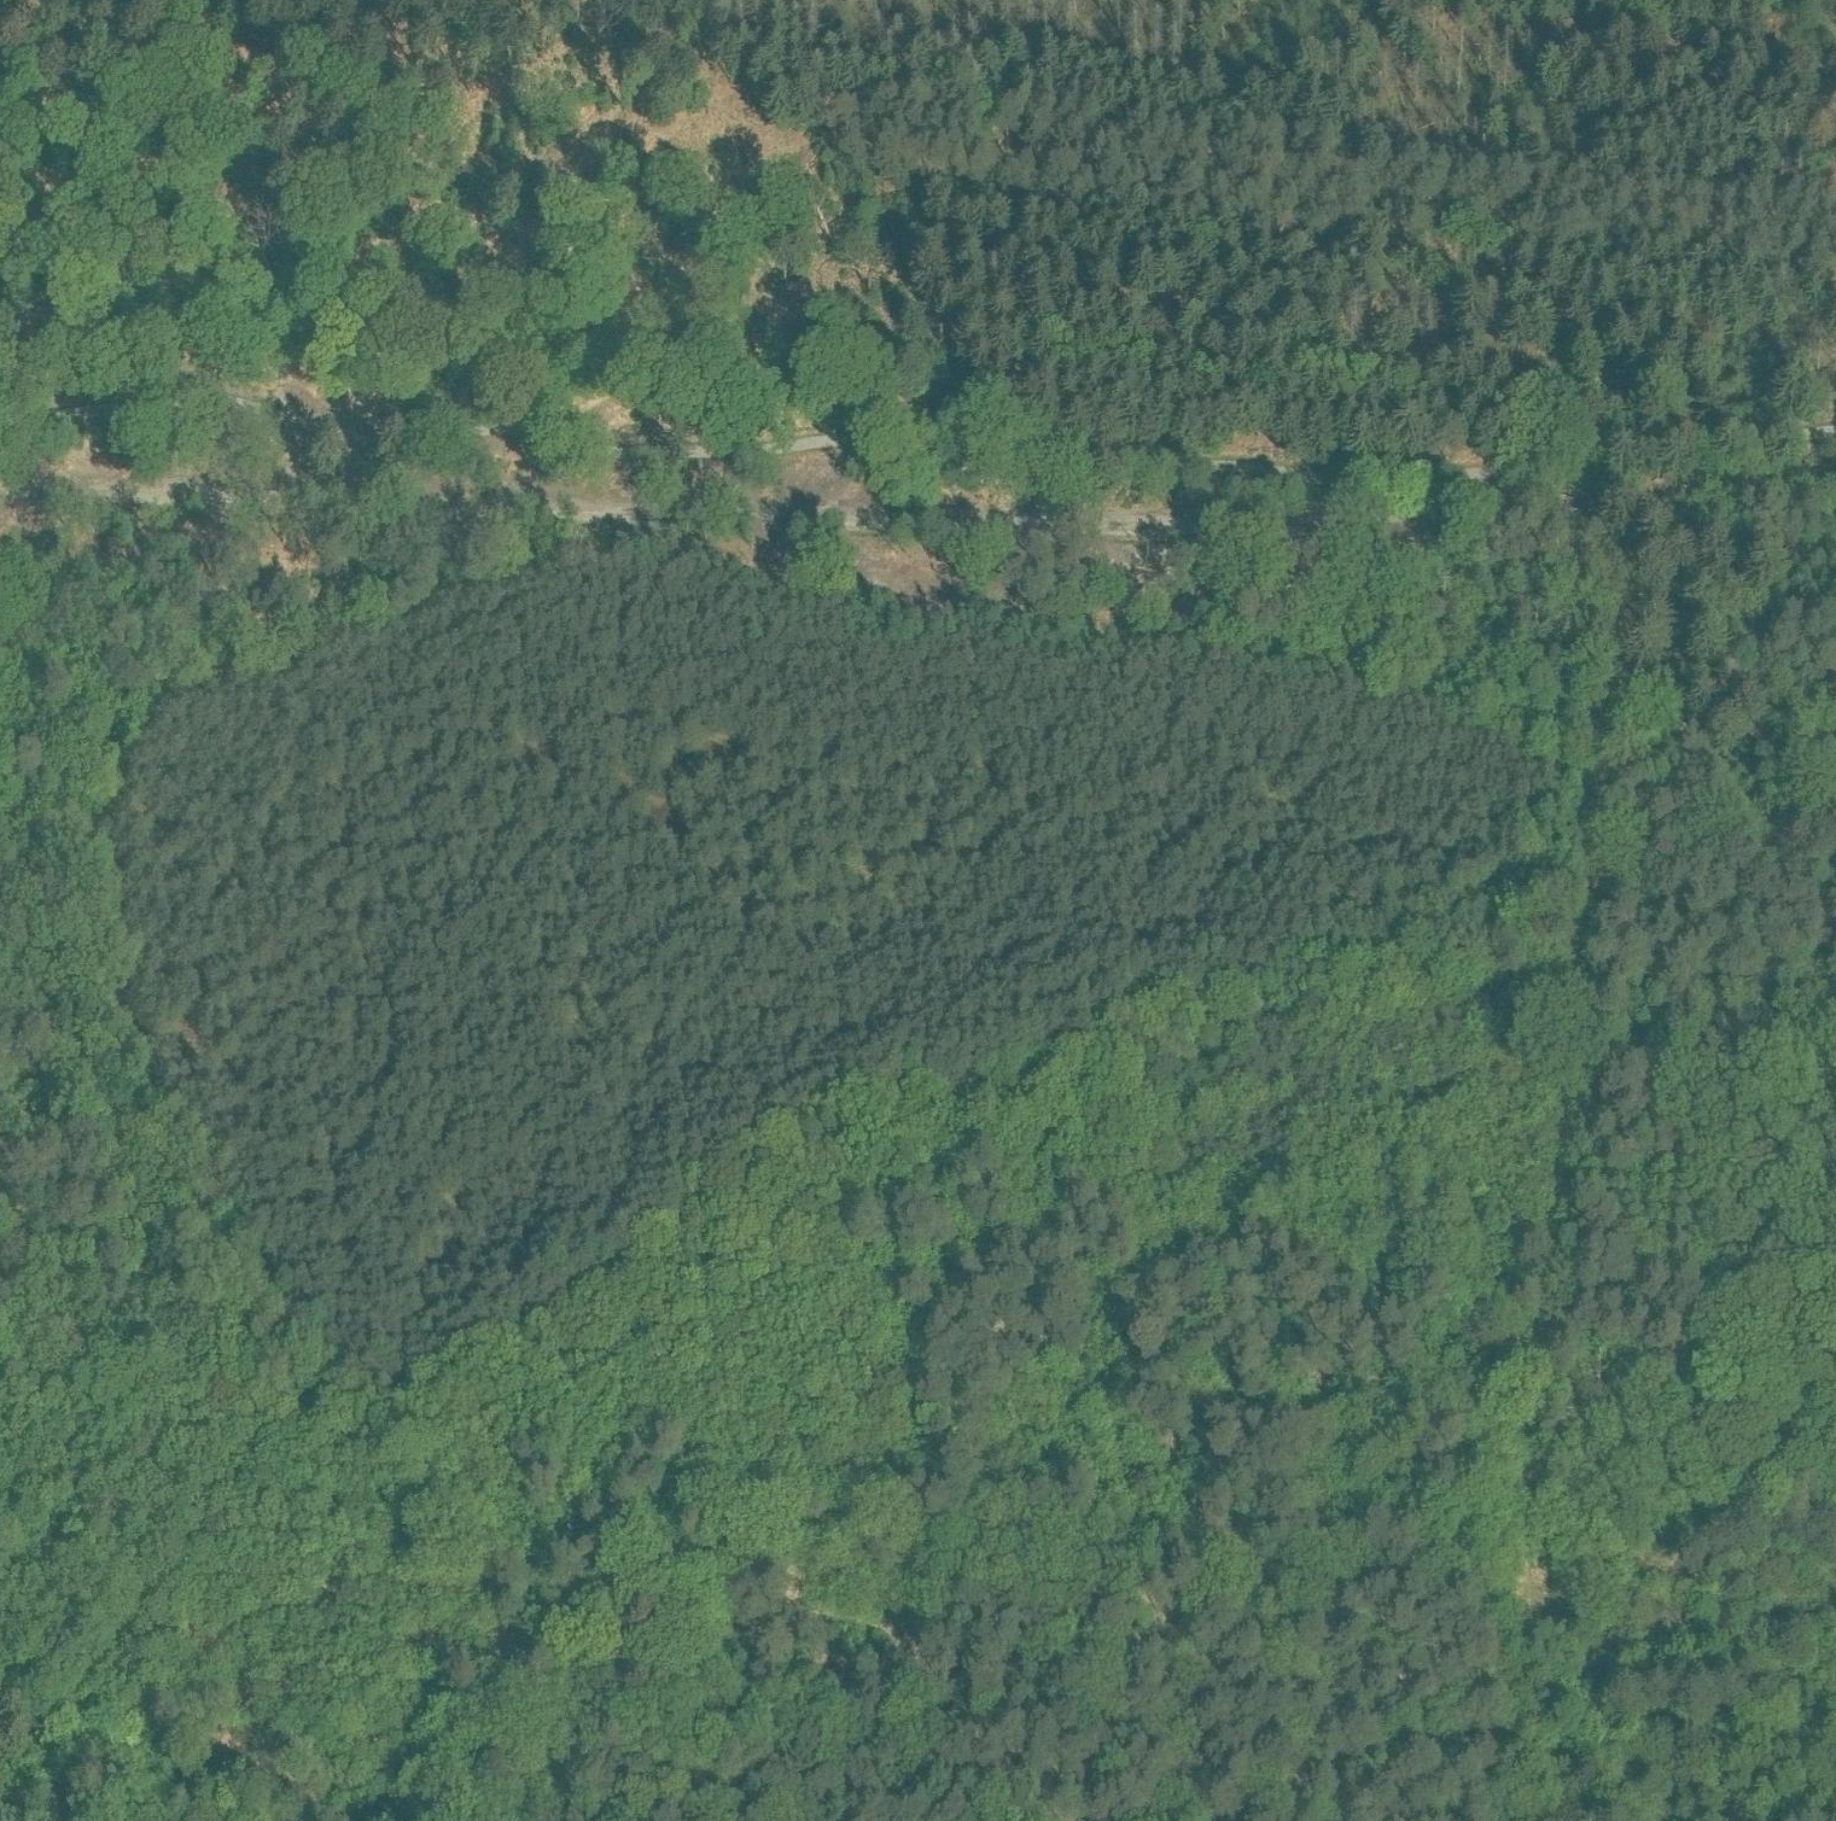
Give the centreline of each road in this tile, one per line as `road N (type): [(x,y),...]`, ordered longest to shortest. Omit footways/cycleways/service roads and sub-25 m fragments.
road 1 (track): [(0,494),(1059,533),(1292,534),(1835,486)]

